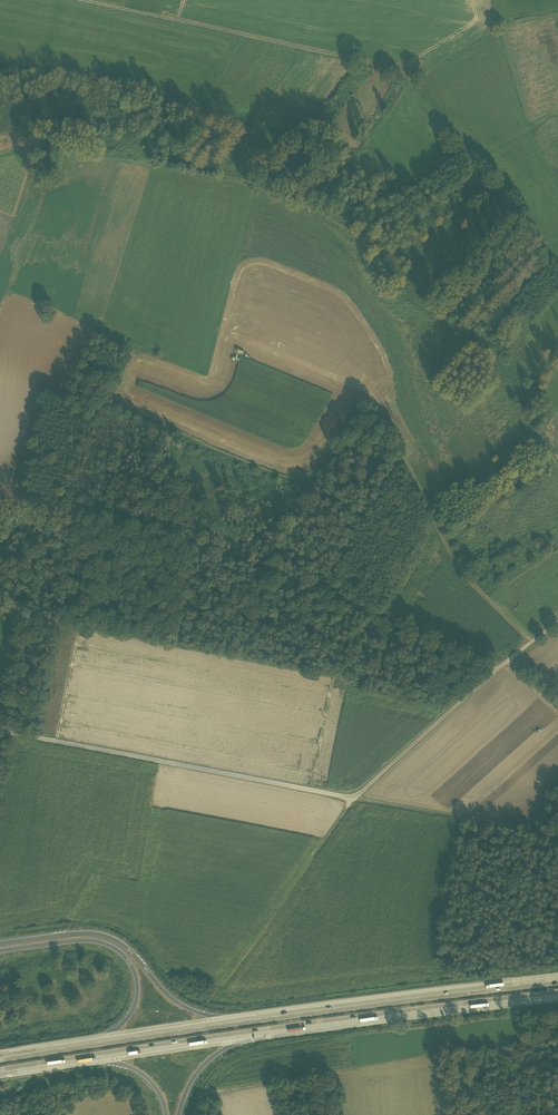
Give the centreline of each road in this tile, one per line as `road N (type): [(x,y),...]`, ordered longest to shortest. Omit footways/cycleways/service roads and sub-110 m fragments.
road 1 (unclassified): [(0,732),(353,800),(557,623)]
road 2 (track): [(91,0),(403,72),(549,253)]
road 3 (track): [(498,668),(134,520),(0,504)]
road 4 (track): [(193,1114),(198,1100),(214,1092),(557,1037)]
road 5 (track): [(58,511),(116,367),(116,337),(6,292),(0,306)]
road 6 (motorway): [(557,982),(257,1020)]
road 7 (motorway): [(262,1032),(557,994)]
road 8 (track): [(532,643),(465,577),(368,400)]
road 9 (motorway): [(257,1020),(179,1004),(125,947),(103,936),(0,944)]
road 10 (motorway): [(7,950),(90,941),(127,960),(137,983),(134,1007),(118,1028),(85,1045)]
road 11 (track): [(353,800),(557,840)]
road 12 (motorway): [(82,1059),(262,1032)]
road 13 (motorway): [(257,1020),(85,1045)]
road 14 (track): [(317,591),(396,450)]
road 15 (motorway): [(179,1114),(204,1065),(262,1032)]

